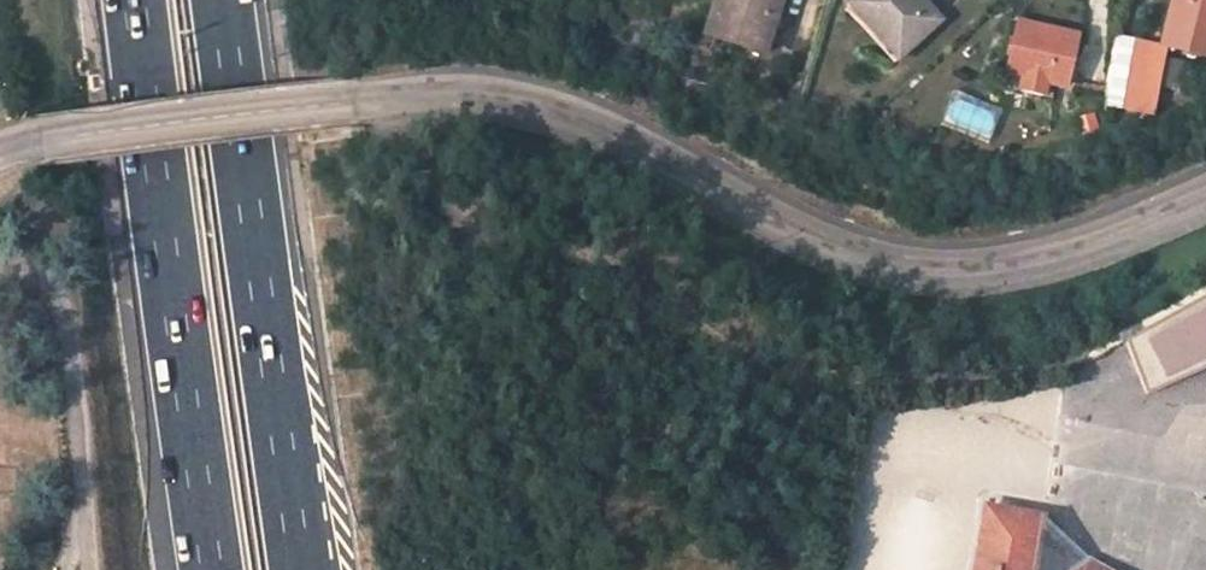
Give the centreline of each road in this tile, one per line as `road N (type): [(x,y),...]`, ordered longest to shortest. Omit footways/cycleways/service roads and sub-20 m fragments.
road 1 (residential): [(0,153),(38,141),(351,104),(492,97),(596,122),(832,244),(926,268),(1015,263),(1205,193)]
road 2 (motorway): [(302,569),(223,0)]
road 3 (motorway): [(135,0),(212,569)]
road 4 (unclassified): [(0,265),(21,267),(55,290),(74,341),(88,569)]

